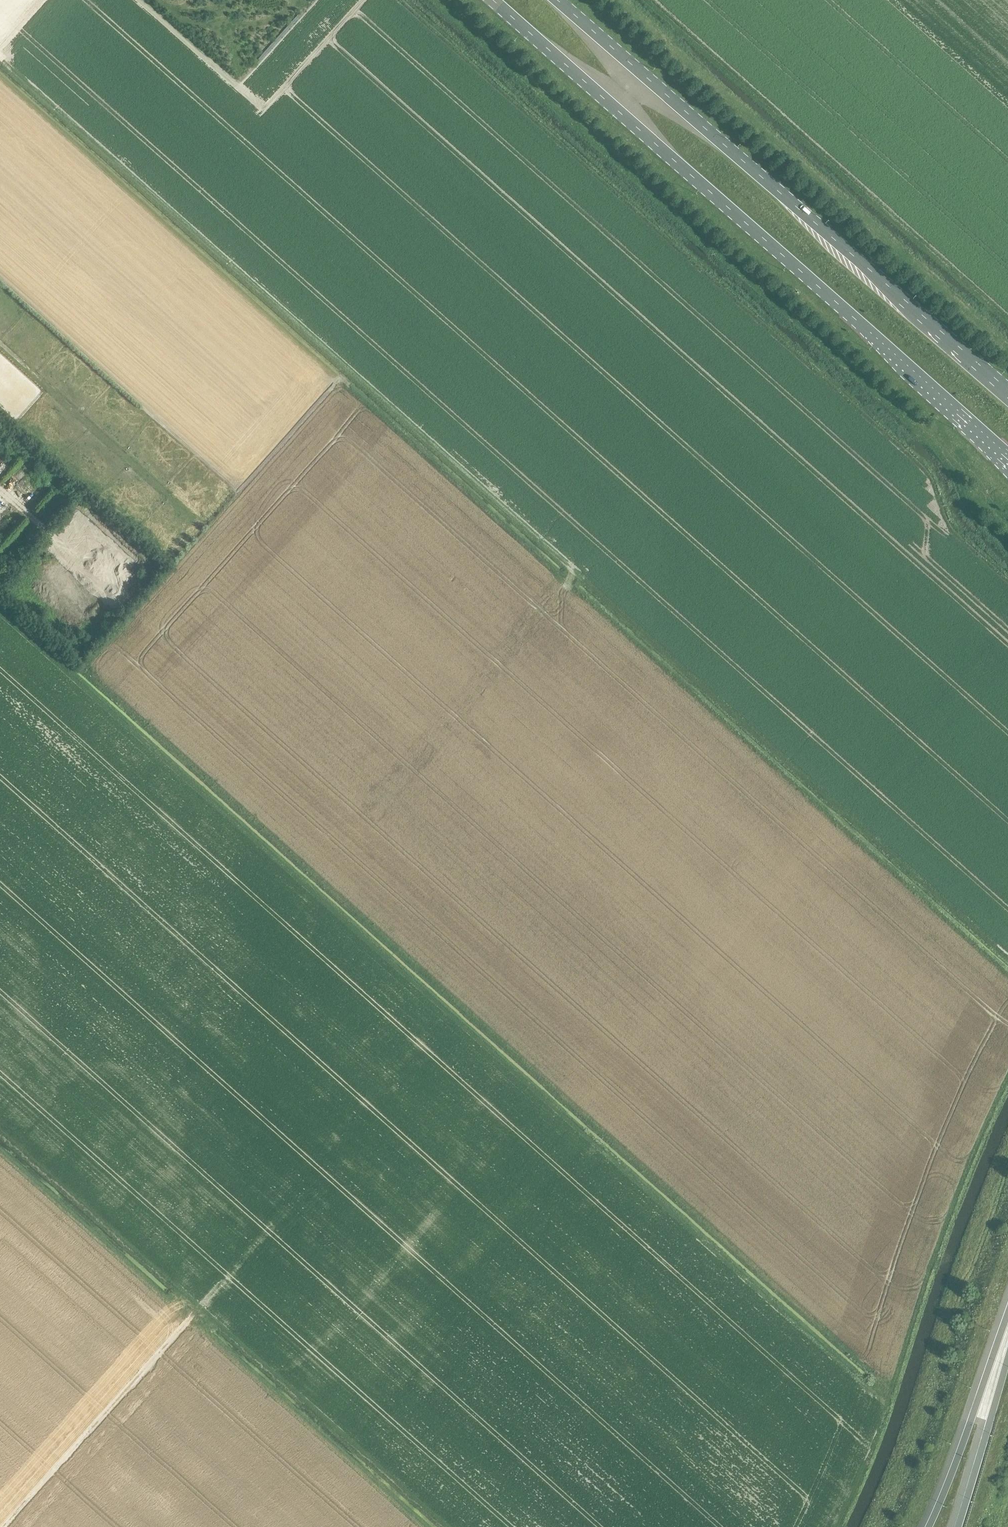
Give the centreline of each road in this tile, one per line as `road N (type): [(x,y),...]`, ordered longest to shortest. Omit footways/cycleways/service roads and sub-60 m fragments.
road 1 (primary): [(498,0),(1007,455)]
road 2 (primary): [(1007,391),(556,0)]
road 3 (track): [(192,1316),(3,1526)]
road 4 (motorway): [(1007,1308),(926,1526)]
road 5 (motorway): [(1007,1360),(958,1526)]

